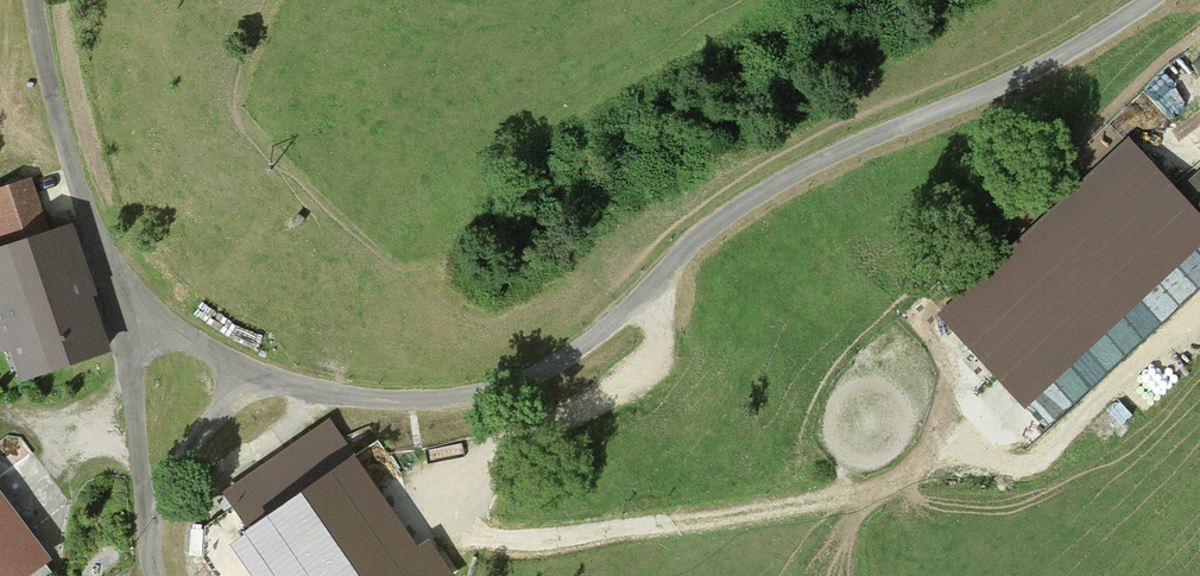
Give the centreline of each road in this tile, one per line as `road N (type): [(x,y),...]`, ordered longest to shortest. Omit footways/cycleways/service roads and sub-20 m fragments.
road 1 (track): [(153,575),(147,551),(164,485),(209,421),(253,381),(405,404),(499,392),(621,317),(723,218),(777,184),(1000,87),(1154,0)]
road 2 (track): [(660,280),(660,346),(708,523),(1036,458),(1199,306)]
road 3 (track): [(253,381),(197,350),(107,274),(59,138),(32,0)]
road 4 (track): [(147,551),(107,274)]

